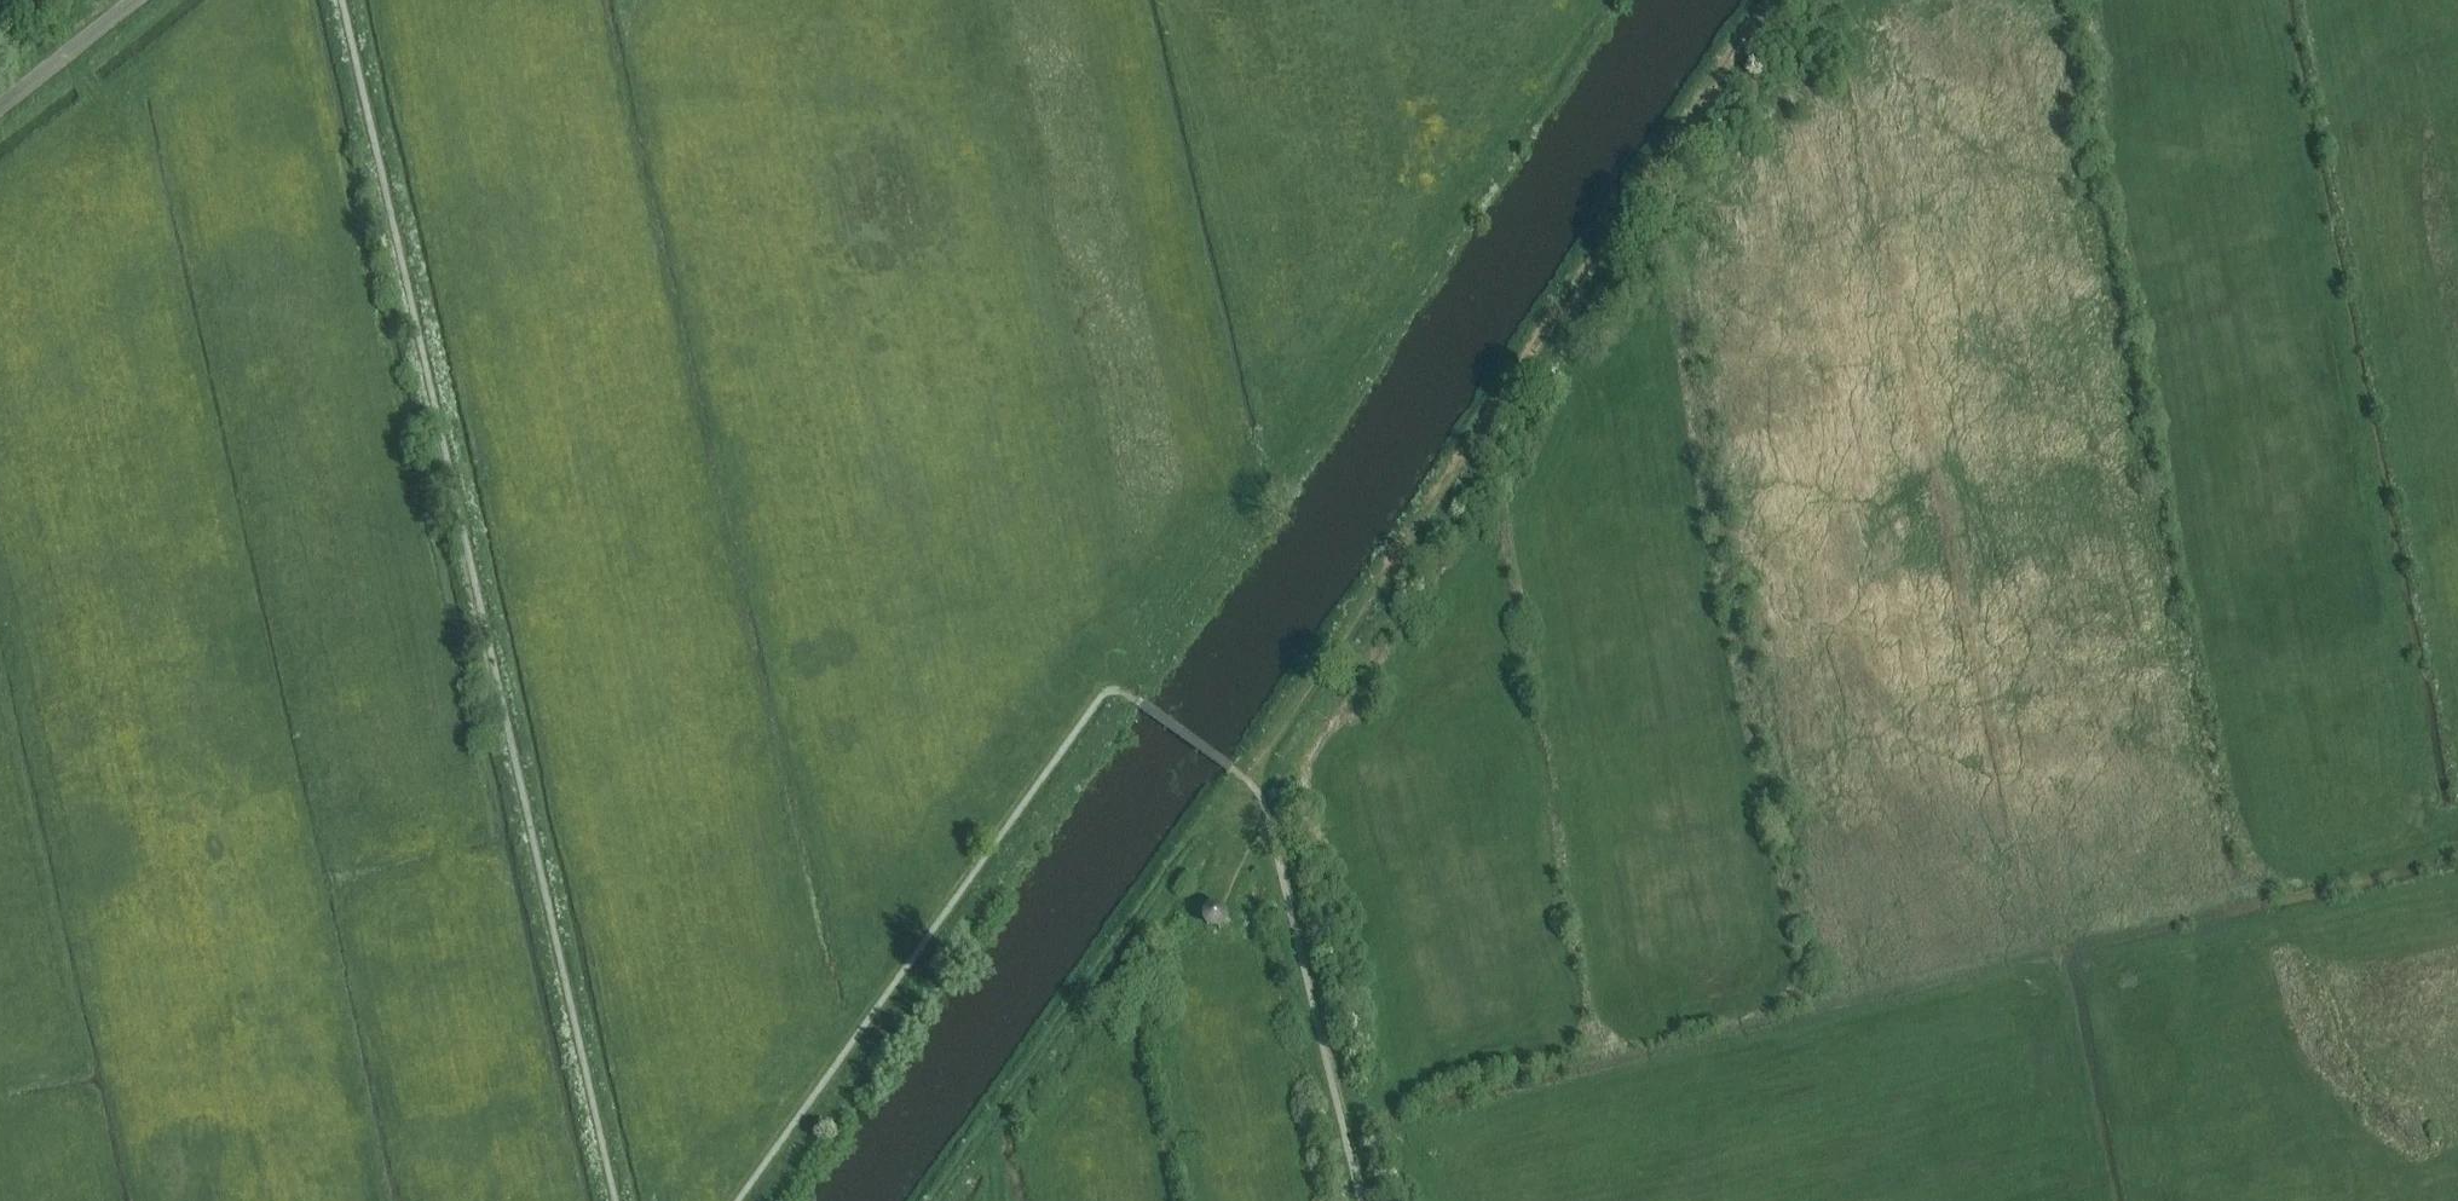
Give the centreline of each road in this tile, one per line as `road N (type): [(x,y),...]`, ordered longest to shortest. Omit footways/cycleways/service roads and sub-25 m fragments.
road 1 (unclassified): [(0,110),(138,0)]

